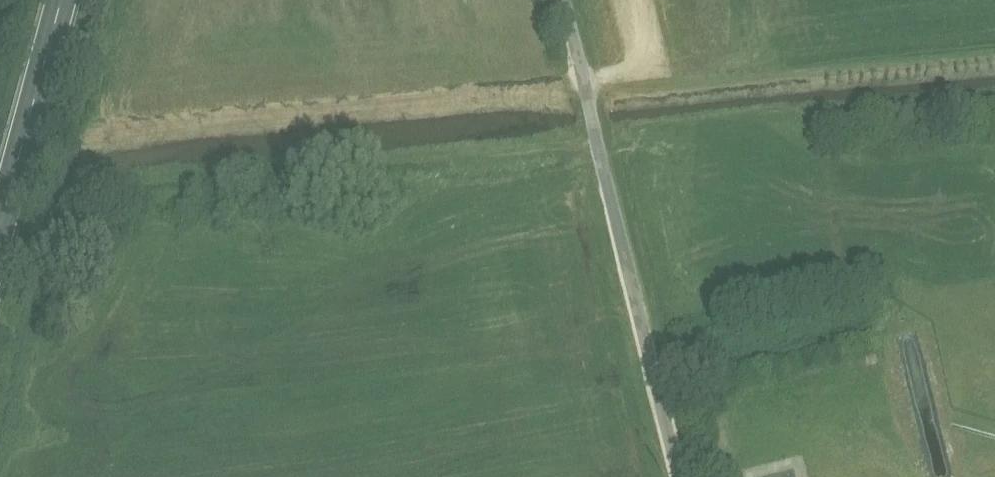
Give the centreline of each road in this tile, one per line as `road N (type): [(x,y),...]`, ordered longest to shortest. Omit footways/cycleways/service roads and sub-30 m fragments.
road 1 (unclassified): [(567,0),(691,476)]
road 2 (primary): [(0,195),(54,0)]

